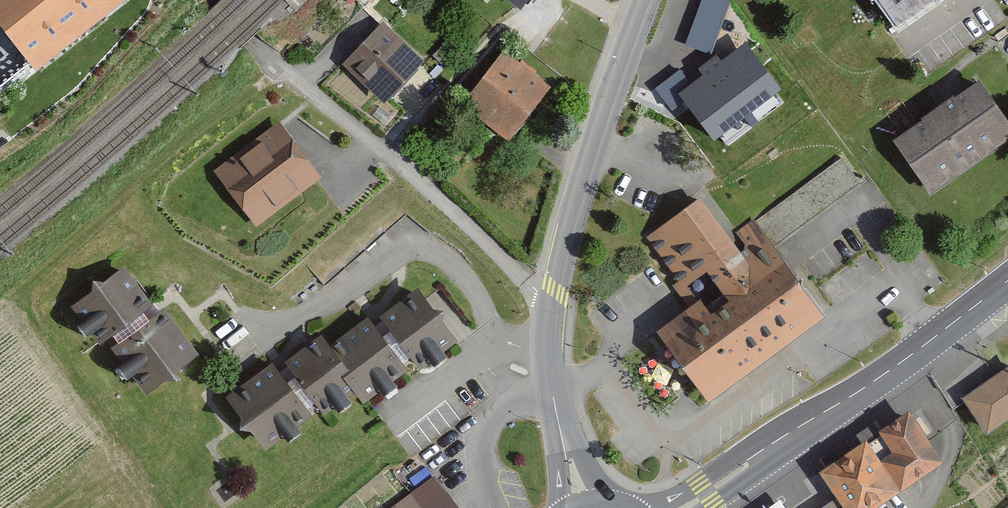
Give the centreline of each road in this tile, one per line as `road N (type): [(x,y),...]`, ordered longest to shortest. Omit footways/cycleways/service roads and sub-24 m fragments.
road 1 (residential): [(554,304),(404,164),(250,41),(215,0)]
road 2 (secondary): [(680,507),(884,374),(1007,280)]
road 3 (tertiary): [(554,304),(606,98),(646,0)]
road 4 (tertiary): [(578,507),(551,383),(554,304)]

